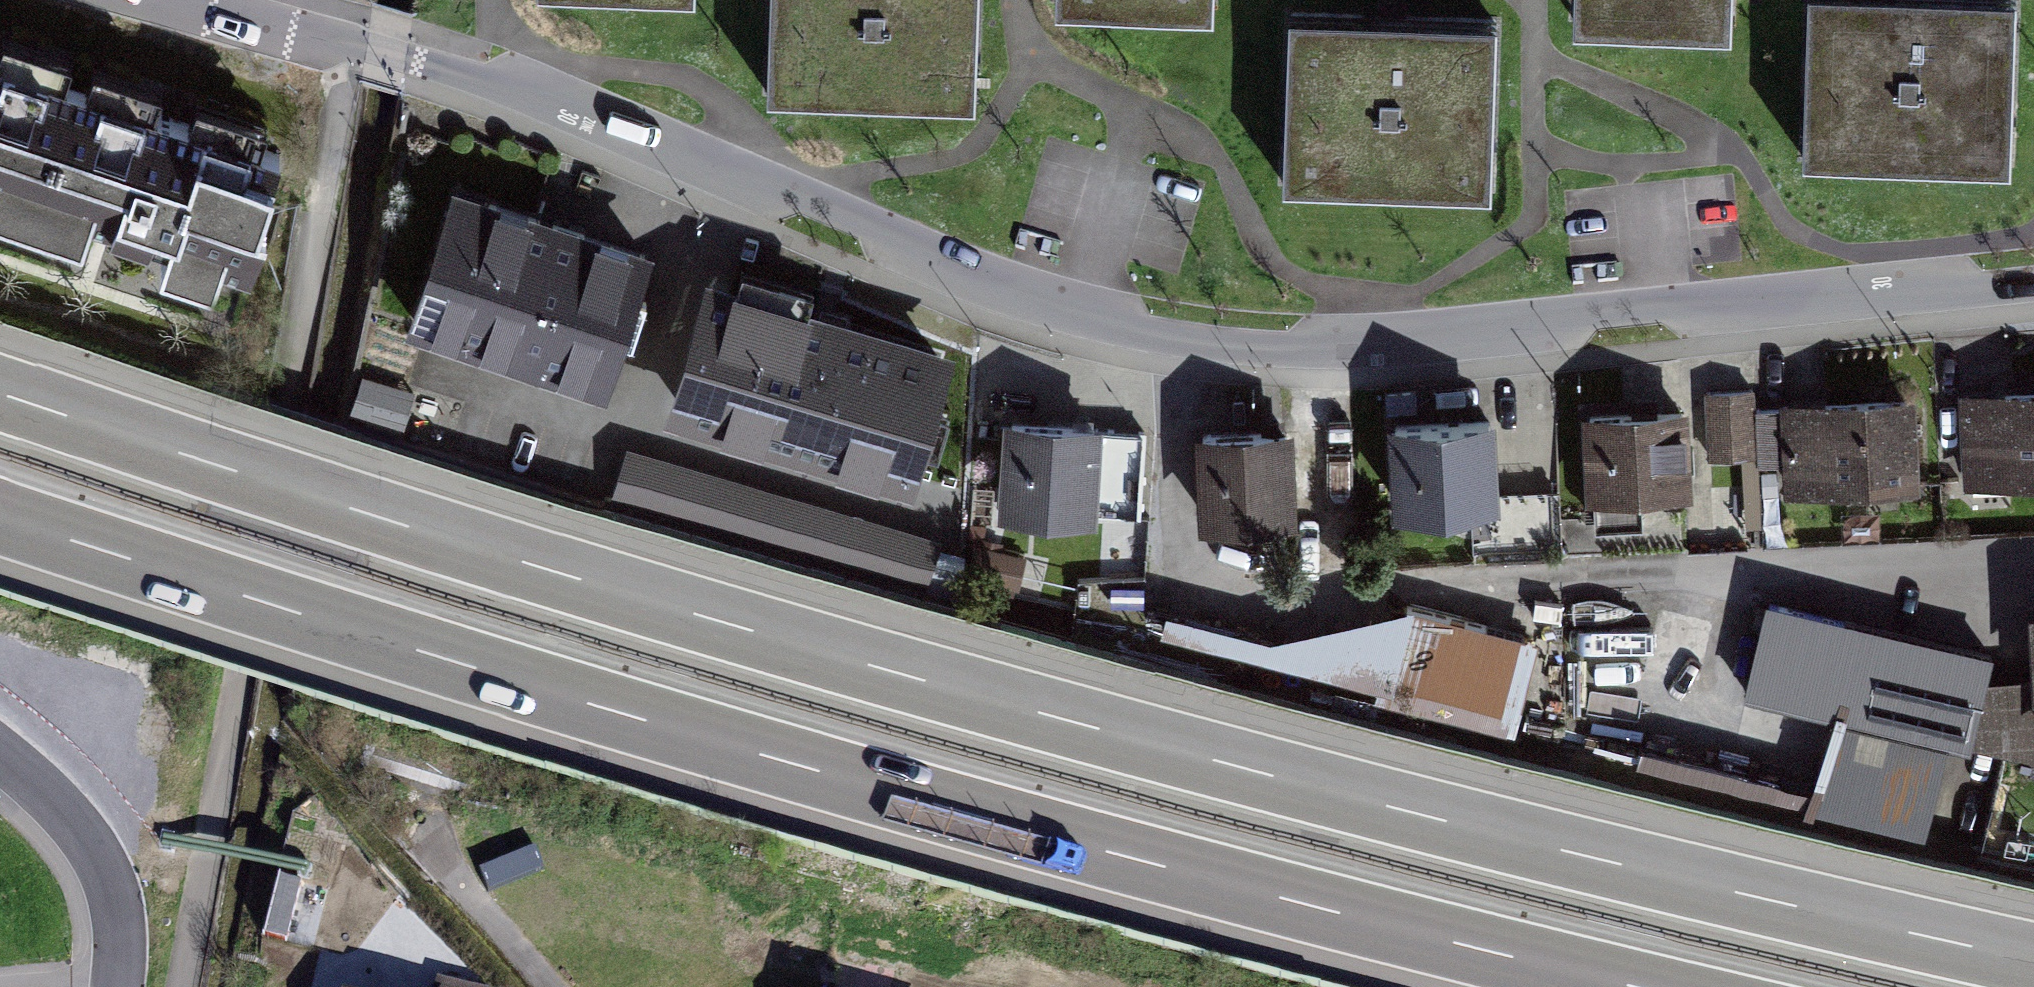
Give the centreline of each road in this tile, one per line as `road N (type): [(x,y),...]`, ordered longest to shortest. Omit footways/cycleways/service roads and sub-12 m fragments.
road 1 (motorway): [(2033,958),(1446,819),(1055,716),(372,513),(0,390)]
road 2 (residential): [(2033,281),(1595,313),(1519,332),(1285,354),(1140,337),(931,265),(888,234),(540,97),(166,0)]
road 3 (motorway): [(0,517),(805,769),(1631,986)]
road 4 (residential): [(2033,561),(1627,585)]
road 5 (residential): [(0,758),(71,823),(105,875),(118,935),(116,986)]

